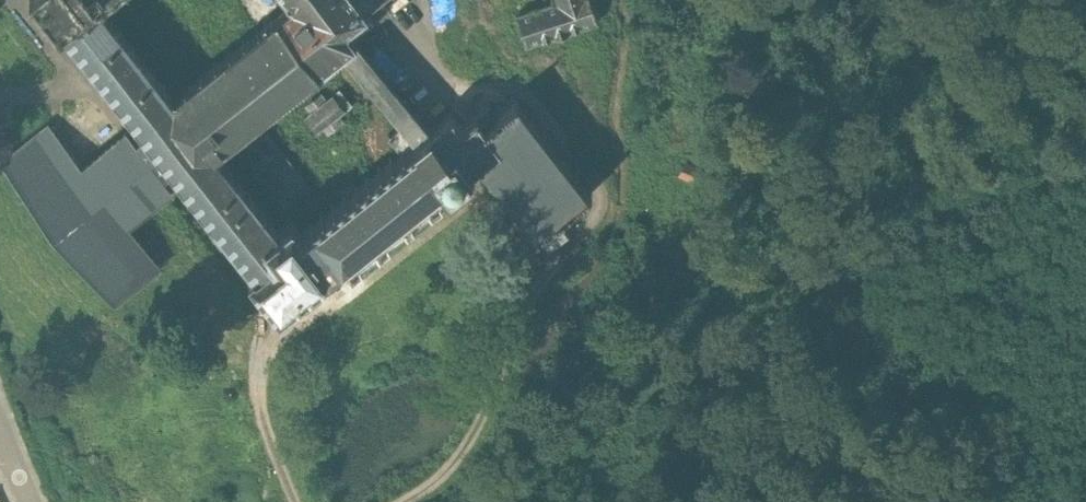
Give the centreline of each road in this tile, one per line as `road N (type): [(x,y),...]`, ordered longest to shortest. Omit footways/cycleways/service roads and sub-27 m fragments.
road 1 (track): [(295,501),(257,400),(260,347),(316,295),(330,312),(472,198),(461,183)]

